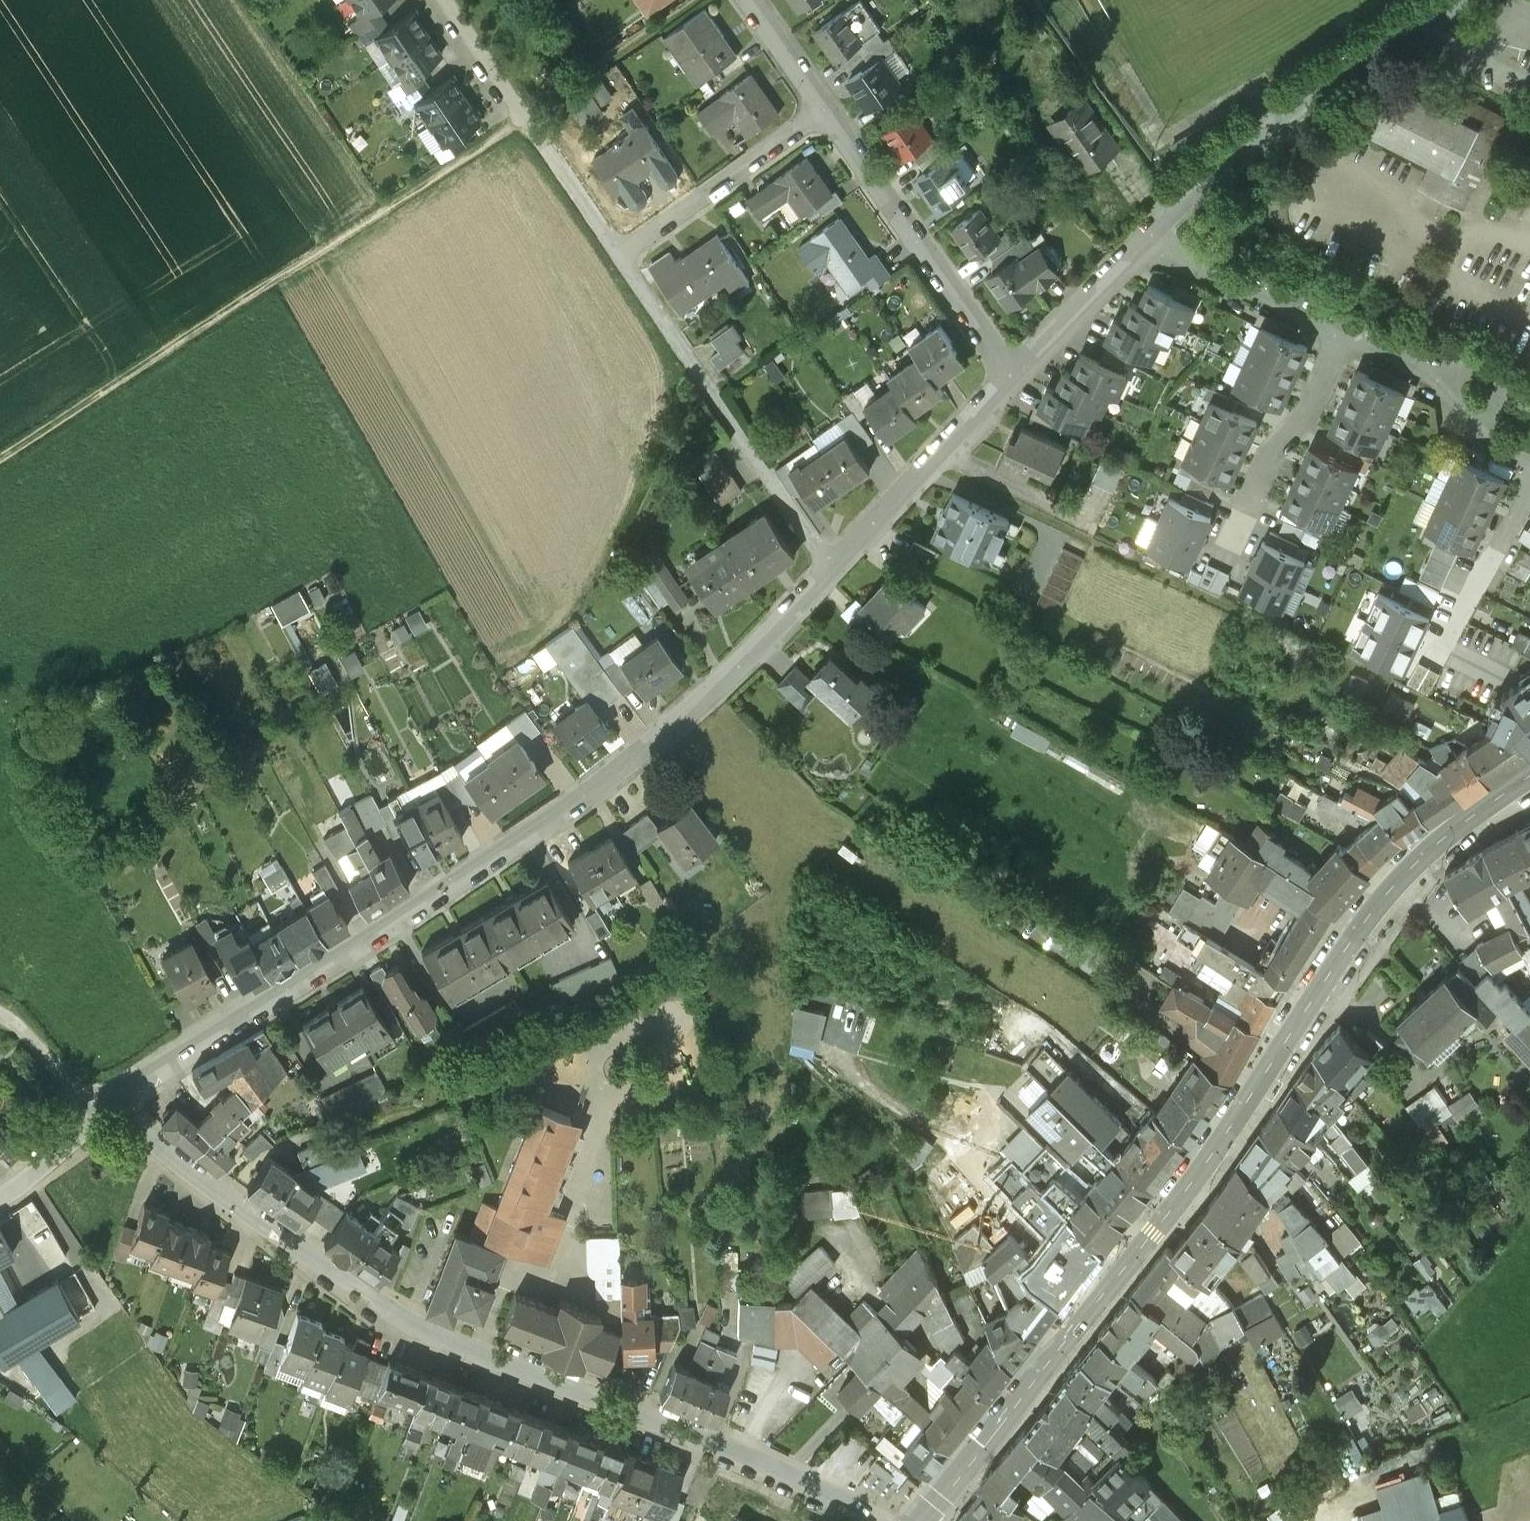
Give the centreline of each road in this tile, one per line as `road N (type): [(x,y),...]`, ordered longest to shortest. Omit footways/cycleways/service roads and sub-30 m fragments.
road 1 (secondary): [(1529,778),(1434,846),(1373,910),(1230,1133),(921,1520)]
road 2 (residential): [(105,1113),(576,804),(736,670),(833,569)]
road 3 (residential): [(881,1520),(734,1452),(396,1318),(105,1113)]
road 4 (track): [(0,455),(524,115)]
road 5 (residential): [(1012,376),(1277,124),(1465,0)]
road 6 (residential): [(833,569),(623,257)]
road 7 (residential): [(1012,376),(828,113)]
road 8 (residential): [(623,257),(446,0)]
road 9 (residential): [(833,569),(1012,376)]
road 10 (residential): [(623,257),(828,113)]
road 11 (unclassified): [(105,1113),(0,1014)]
road 12 (residential): [(828,113),(750,0)]
road 13 (residential): [(105,1113),(0,1200)]

